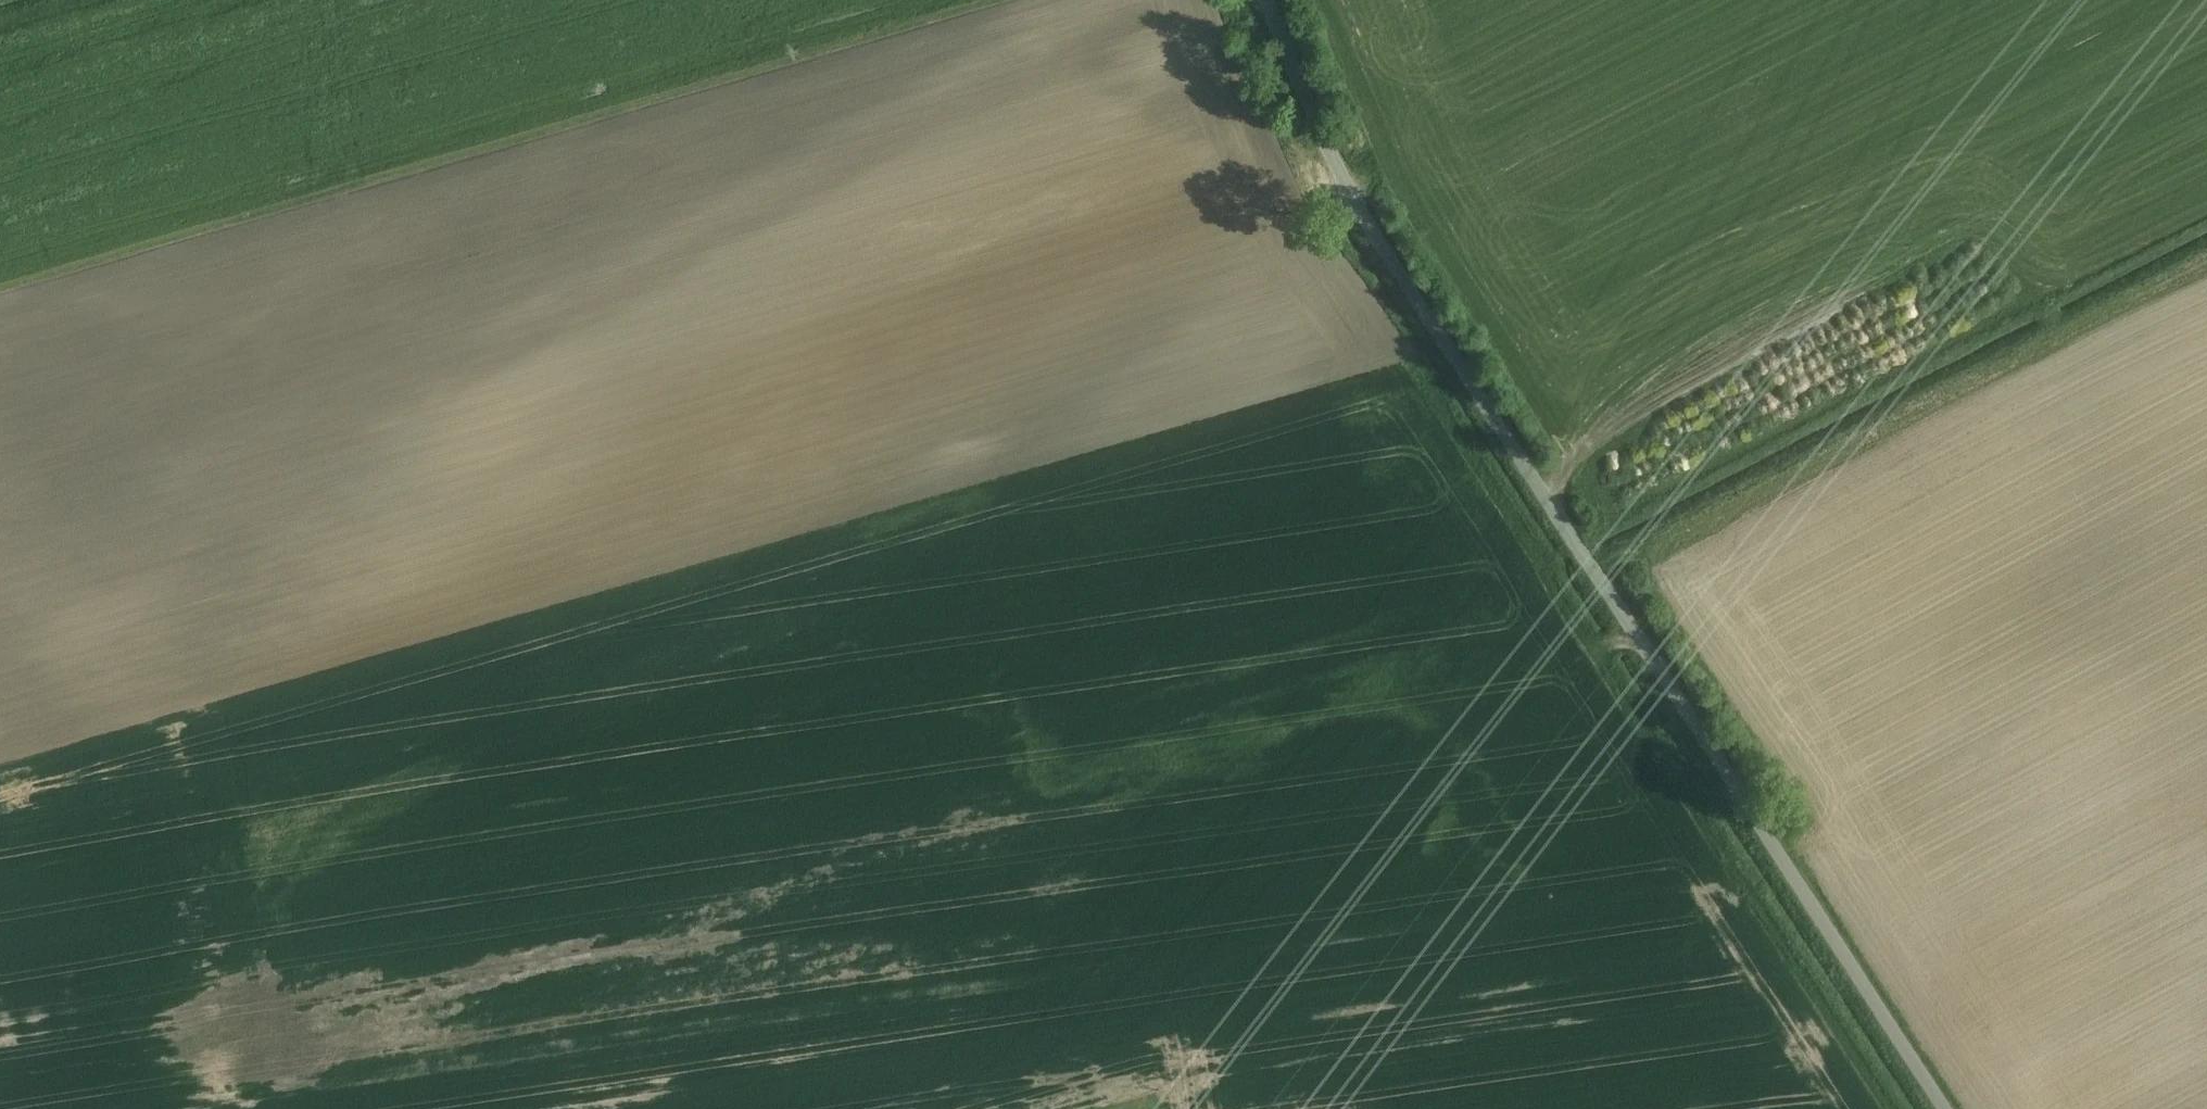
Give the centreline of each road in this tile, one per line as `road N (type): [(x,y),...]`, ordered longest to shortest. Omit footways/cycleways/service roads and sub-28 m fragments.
road 1 (unclassified): [(1947,1108),(1330,184),(1245,0)]
road 2 (track): [(1565,546),(2206,224)]

